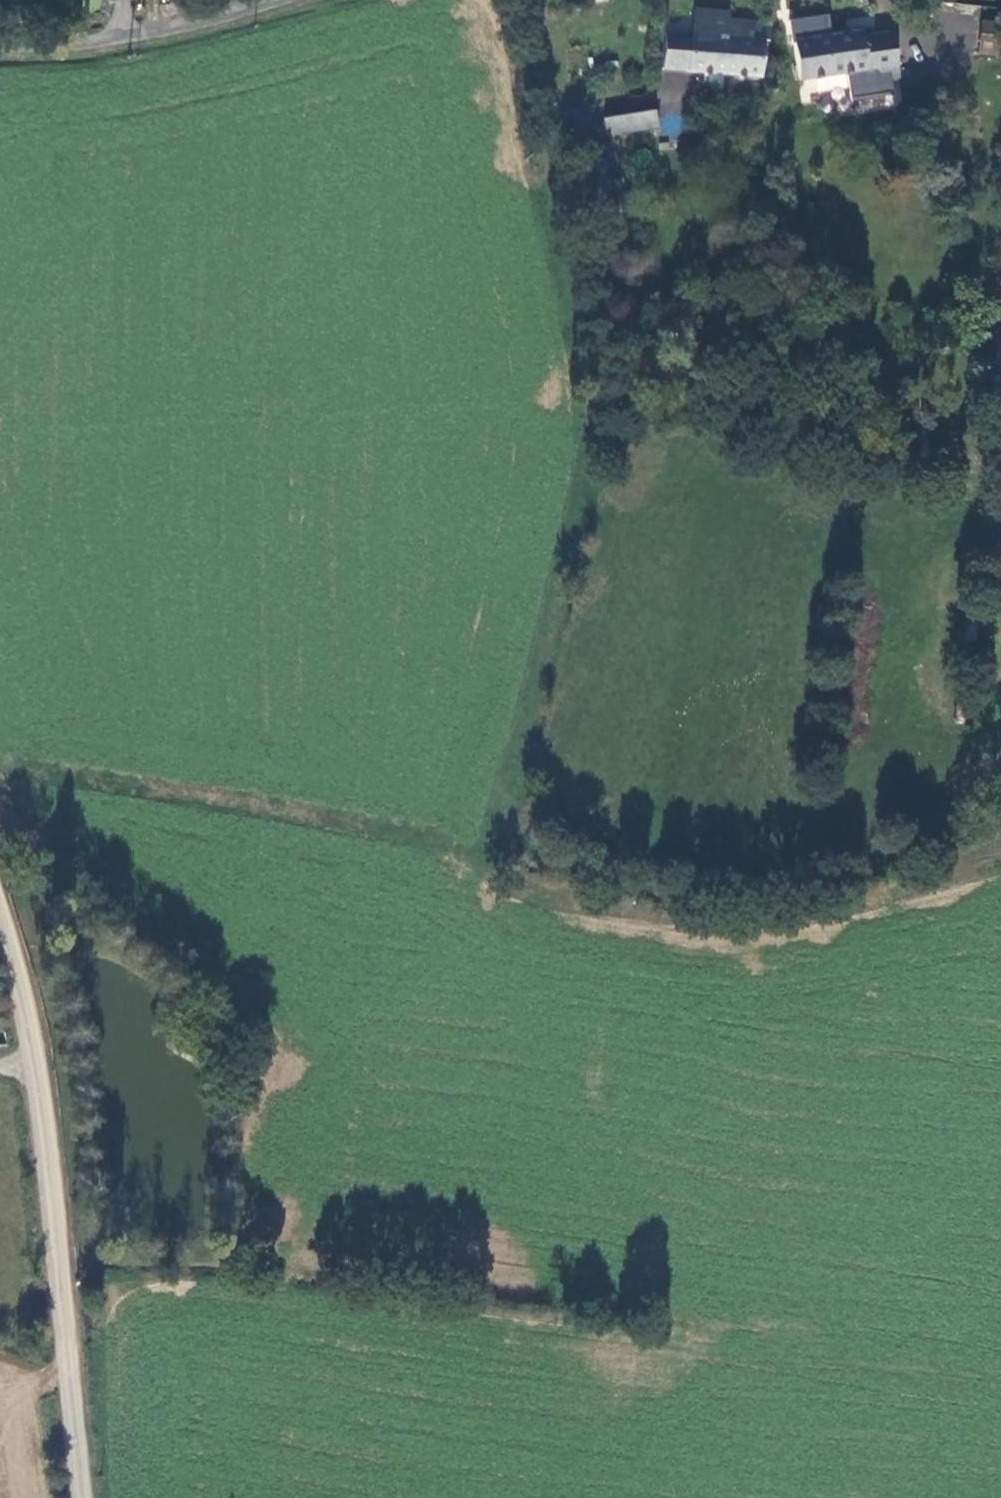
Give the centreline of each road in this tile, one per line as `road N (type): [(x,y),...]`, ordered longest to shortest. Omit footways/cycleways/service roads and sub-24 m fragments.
road 1 (tertiary): [(82,1497),(42,1117),(0,923)]
road 2 (unclassified): [(0,46),(145,37),(297,0)]

